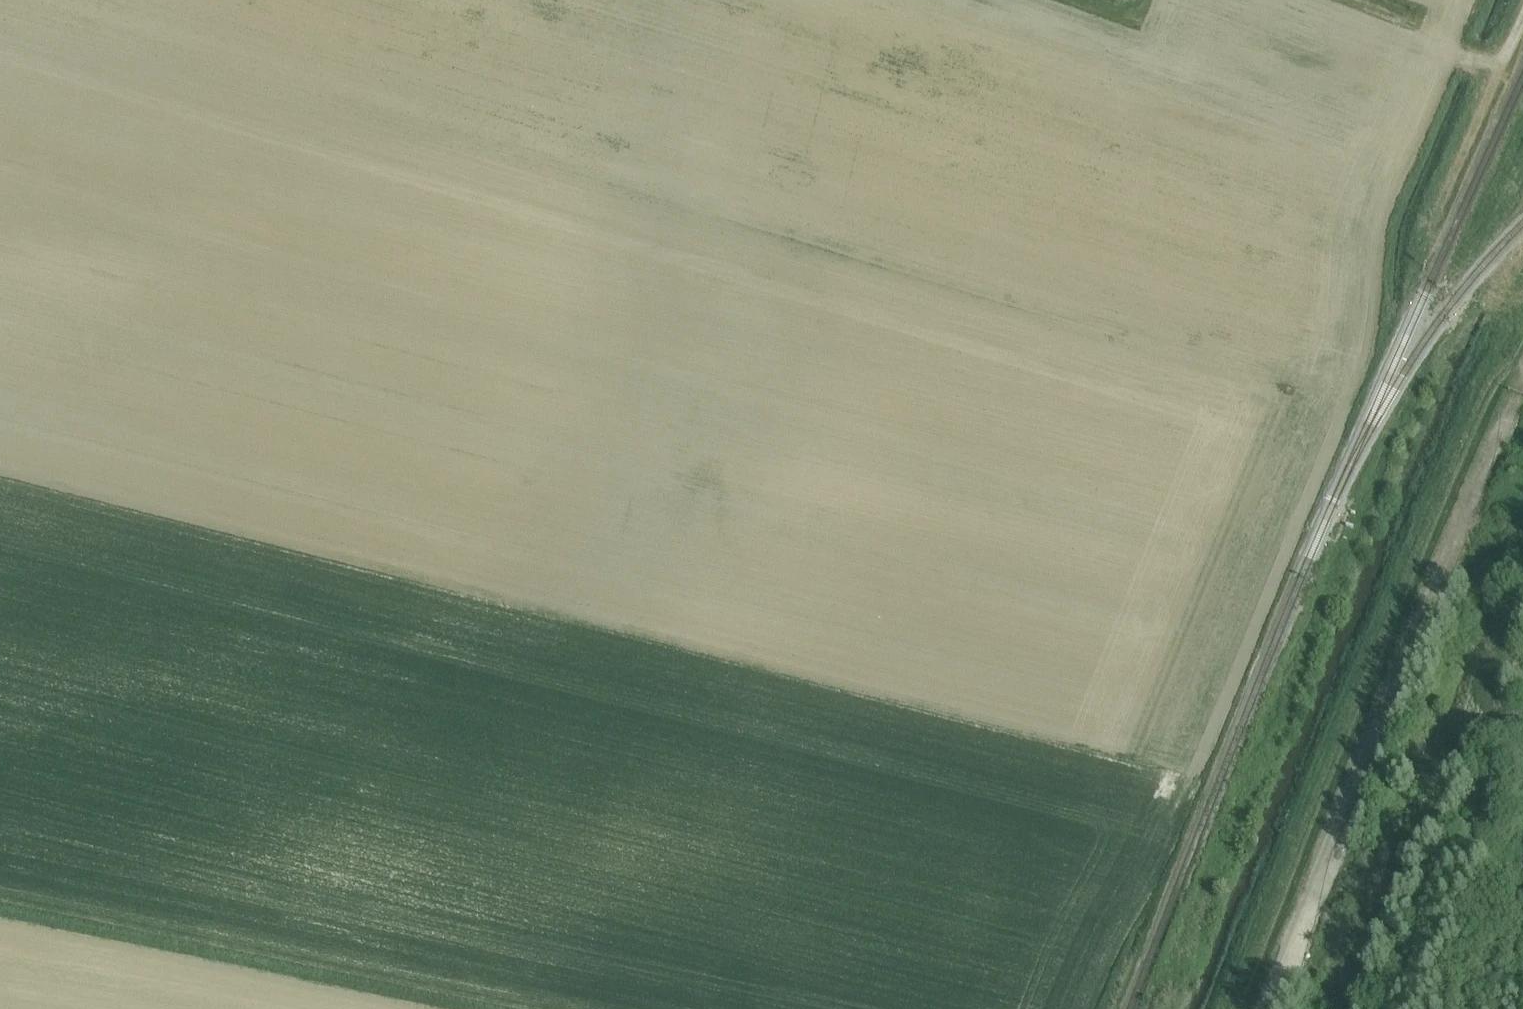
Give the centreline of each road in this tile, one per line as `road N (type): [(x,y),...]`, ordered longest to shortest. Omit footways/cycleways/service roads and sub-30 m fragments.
road 1 (track): [(1189,1008),(1472,365),(1522,345)]
road 2 (track): [(1522,27),(1433,237)]

